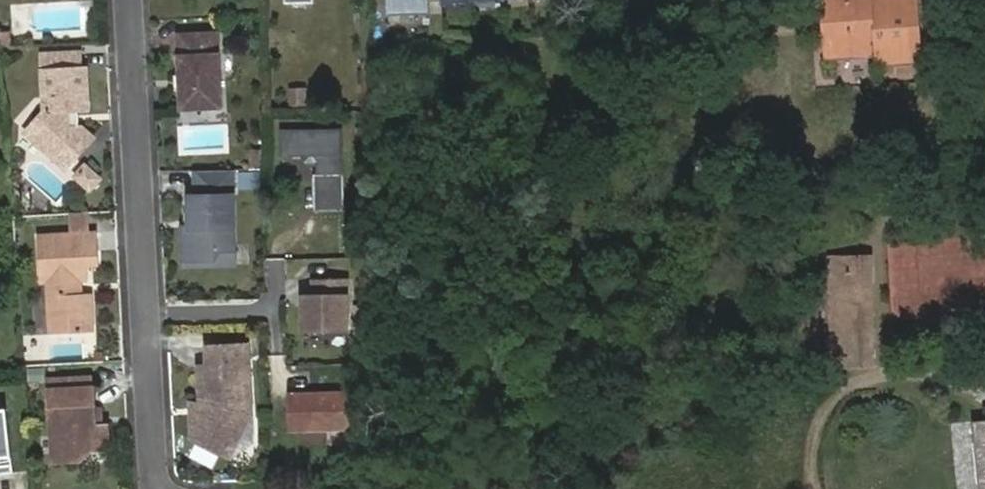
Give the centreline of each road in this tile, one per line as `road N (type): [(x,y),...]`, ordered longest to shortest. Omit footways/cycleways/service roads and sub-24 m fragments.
road 1 (residential): [(128,0),(155,488)]

